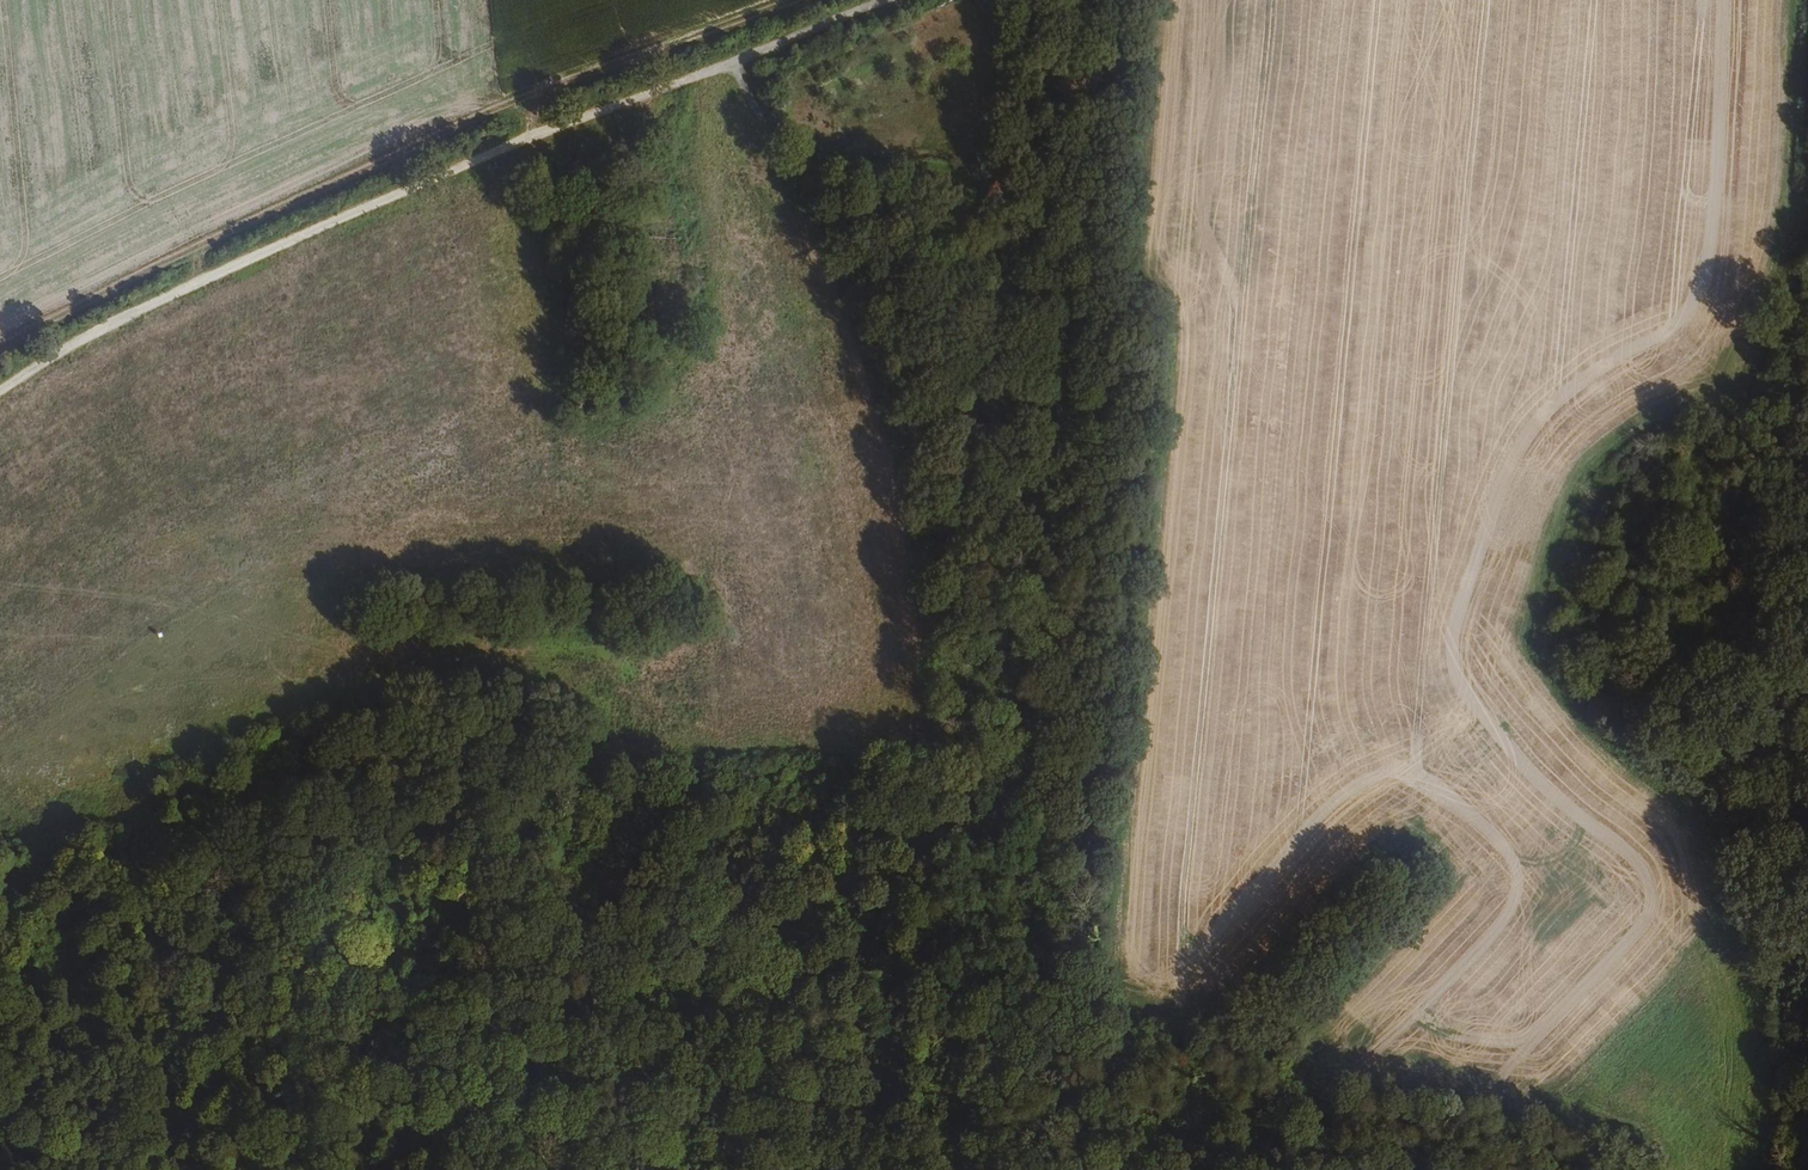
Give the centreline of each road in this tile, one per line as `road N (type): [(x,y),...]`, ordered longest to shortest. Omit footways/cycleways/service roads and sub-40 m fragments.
road 1 (track): [(1672,1169),(1574,1068),(1516,1109),(1454,1109),(1401,1082),(1333,1027),(1225,1006),(1148,1009),(1114,981),(1114,918),(1182,328),(1129,279),(1162,0)]
road 2 (track): [(0,393),(80,337),(323,227),(892,0)]

